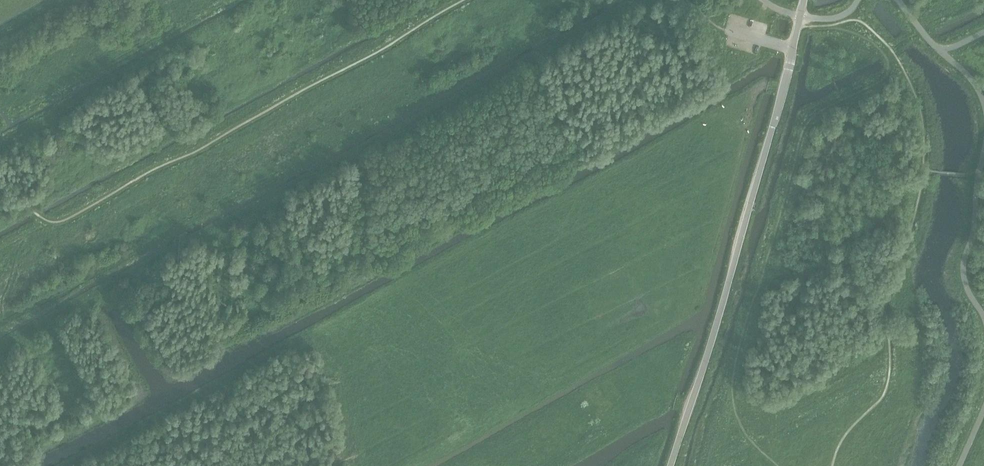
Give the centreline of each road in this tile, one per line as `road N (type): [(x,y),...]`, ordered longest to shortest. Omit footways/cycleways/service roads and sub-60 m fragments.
road 1 (unclassified): [(671,465),(804,0)]

